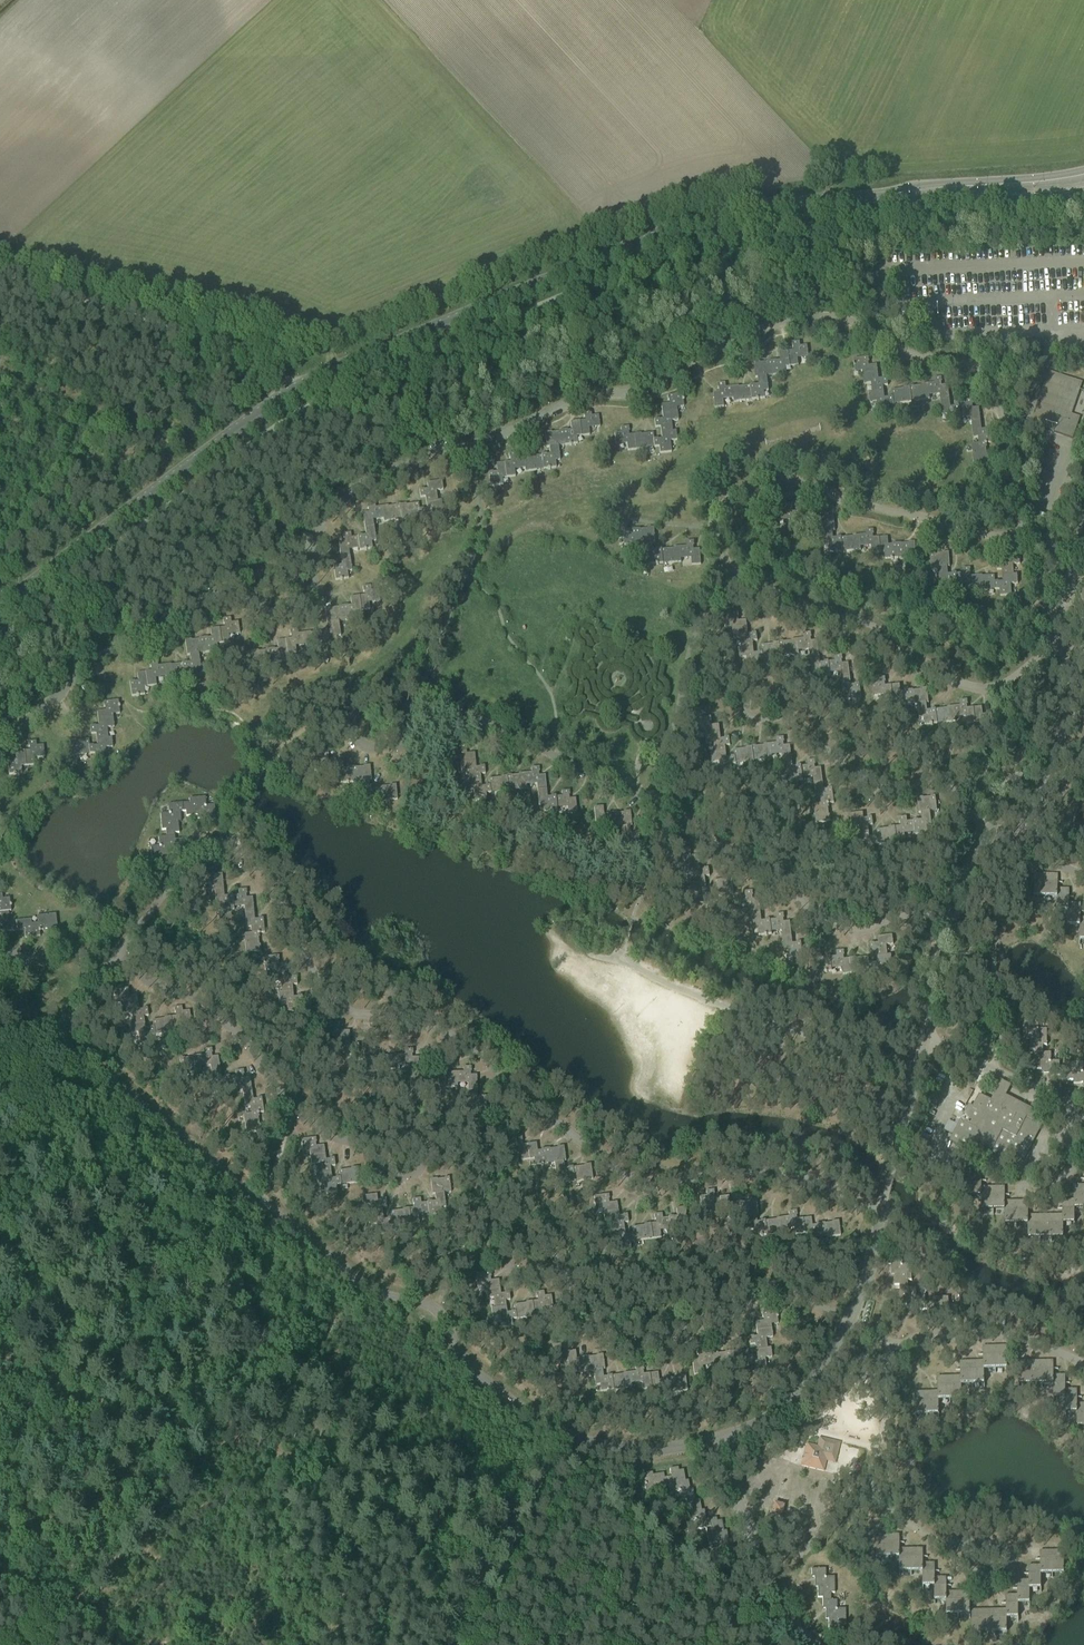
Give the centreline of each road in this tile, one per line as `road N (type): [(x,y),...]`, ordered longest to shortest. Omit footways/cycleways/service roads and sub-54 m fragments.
road 1 (tertiary): [(0,605),(307,381),(707,214),(877,196)]
road 2 (track): [(33,1644),(305,1357)]
road 3 (track): [(1,549),(181,333)]
road 4 (track): [(334,1322),(528,1457)]
road 5 (tertiary): [(1083,169),(907,186),(877,196)]
road 6 (tertiary): [(877,196),(916,204),(1083,190)]
road 7 (track): [(528,1457),(450,1644)]
road 8 (track): [(0,270),(181,333)]
road 9 (track): [(181,333),(258,362),(294,388)]

